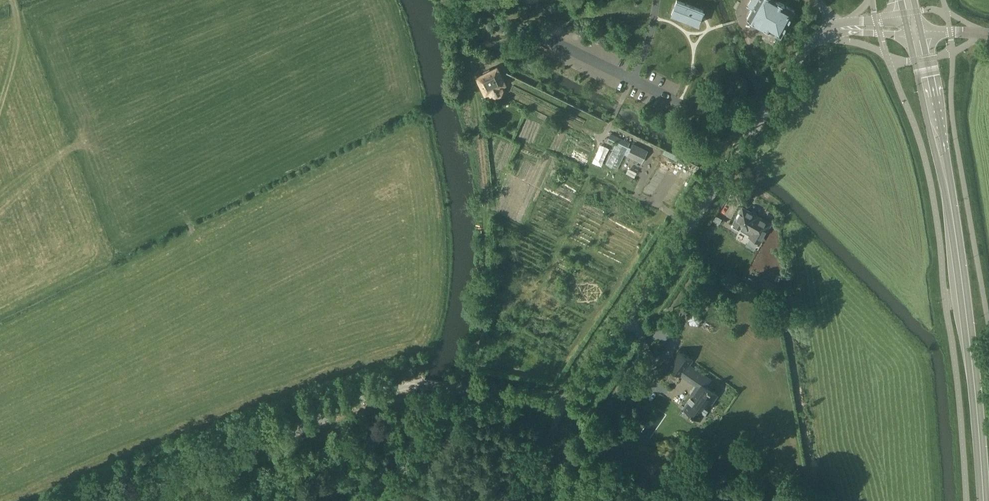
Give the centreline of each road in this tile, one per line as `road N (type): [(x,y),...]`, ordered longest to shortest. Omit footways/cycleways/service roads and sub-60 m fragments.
road 1 (secondary): [(984,500),(955,233),(917,29)]
road 2 (unclassified): [(561,402),(731,163),(790,63),(837,29)]
road 3 (unclassified): [(135,500),(413,383)]

